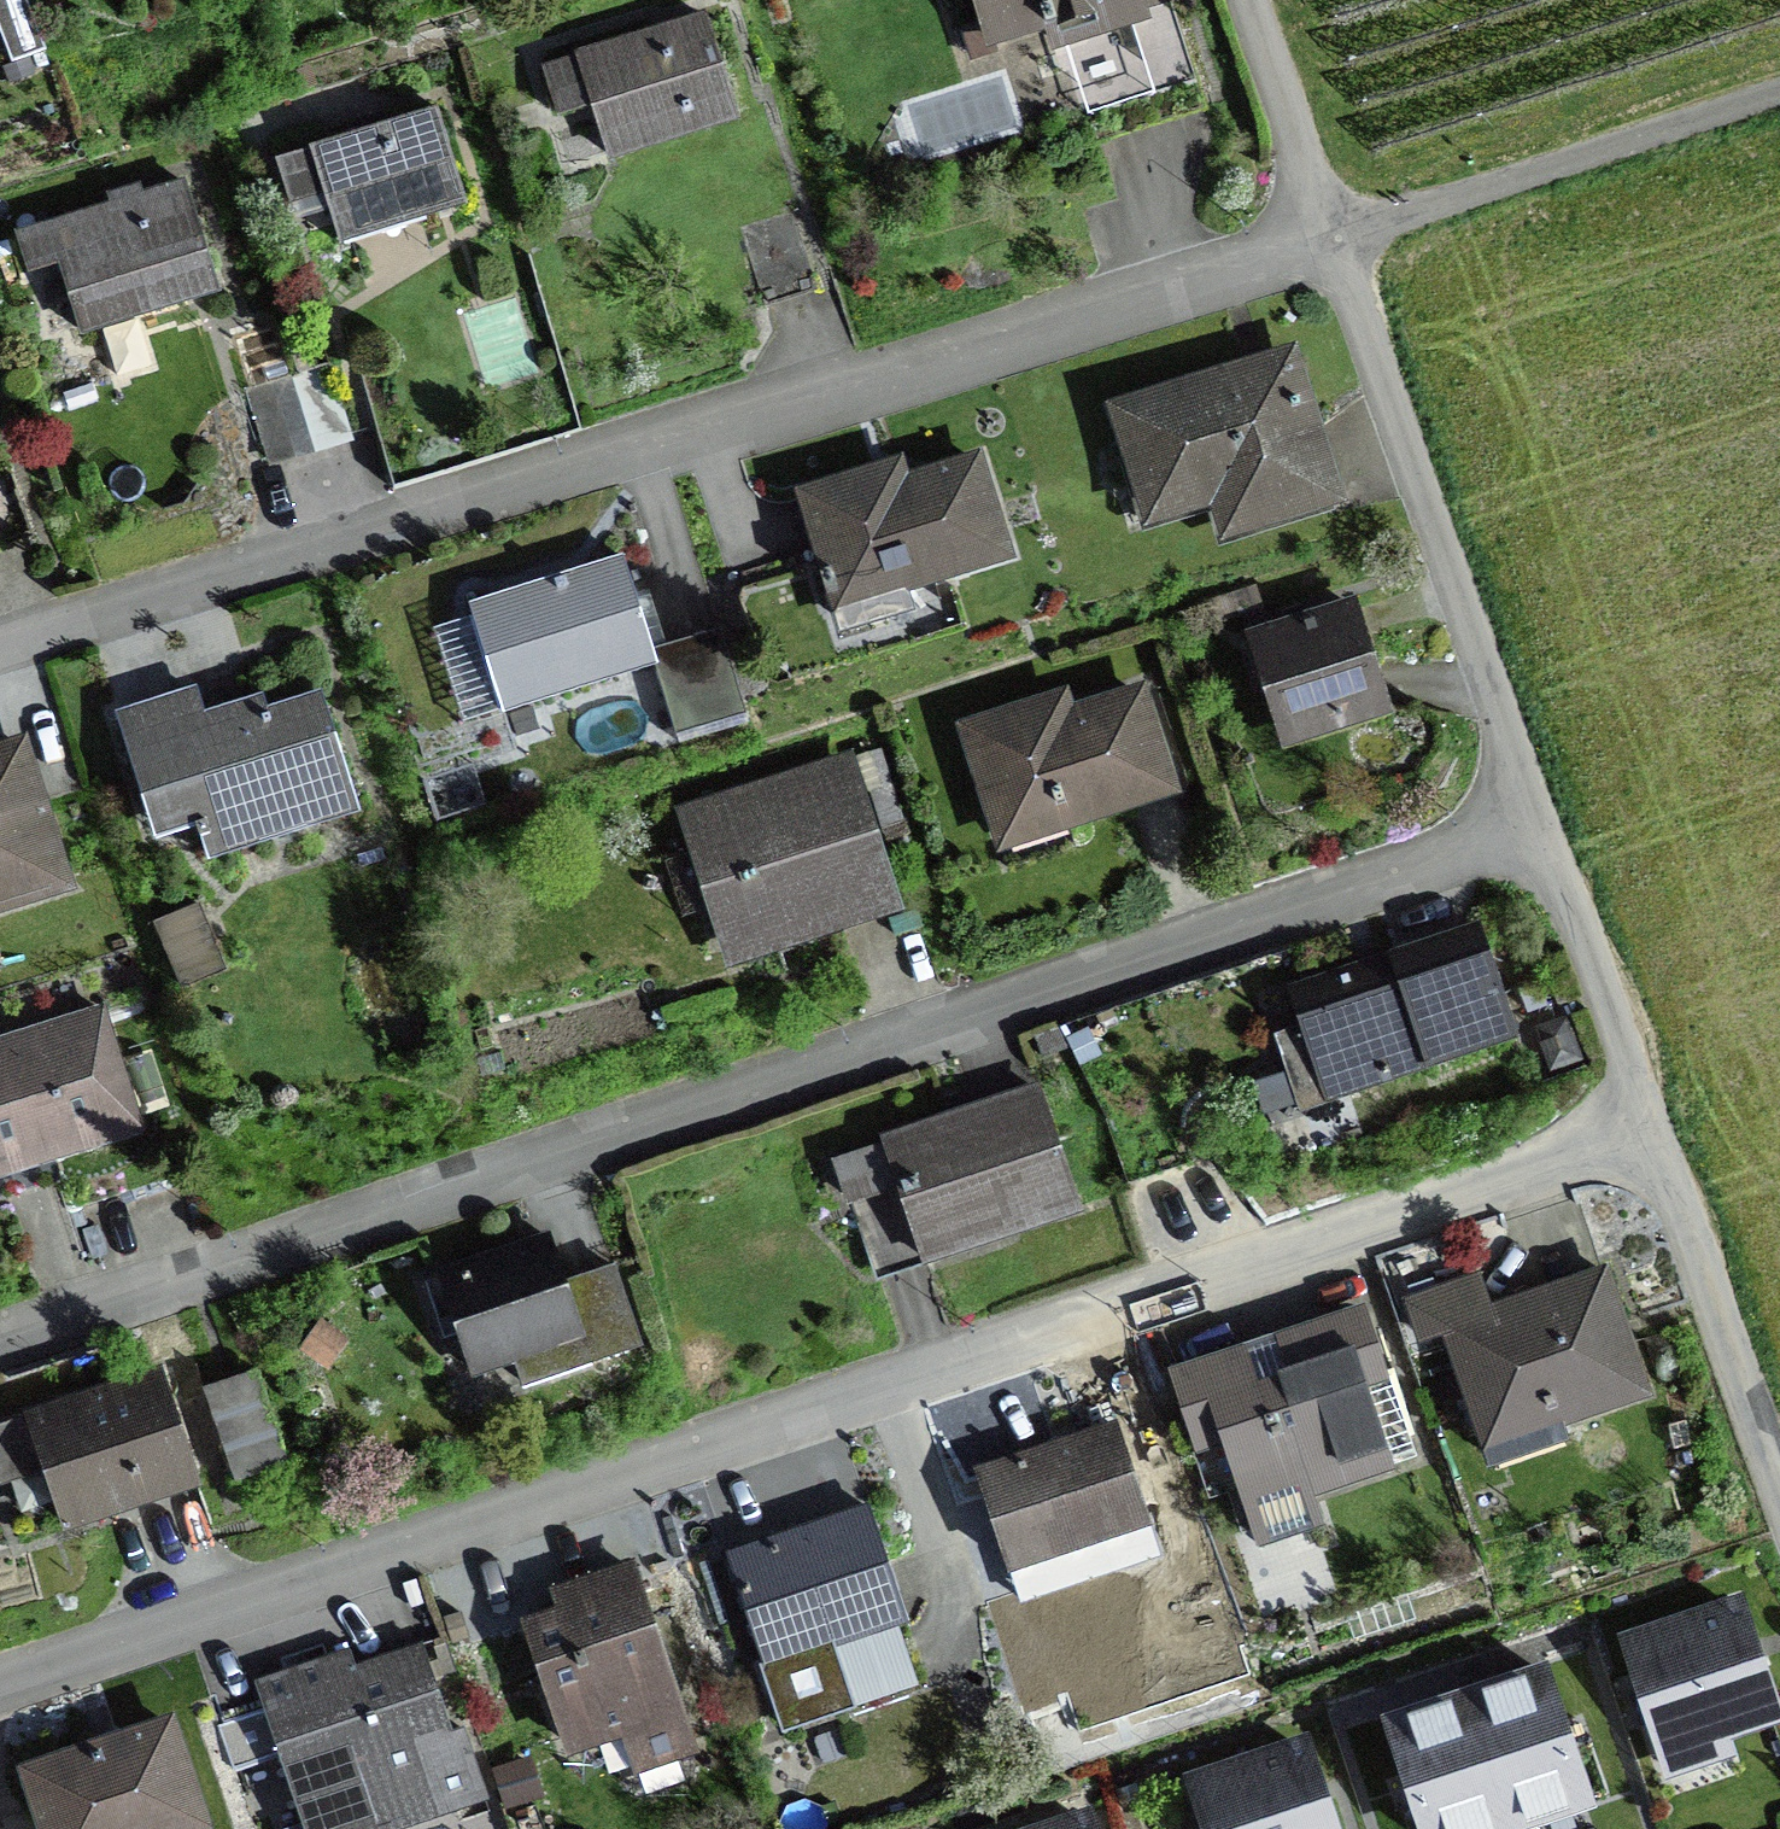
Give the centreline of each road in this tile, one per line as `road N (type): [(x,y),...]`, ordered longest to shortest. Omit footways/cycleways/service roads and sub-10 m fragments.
road 1 (residential): [(0,1681),(1656,1132)]
road 2 (residential): [(0,1341),(1540,819)]
road 3 (residential): [(0,654),(1327,240)]
road 4 (residential): [(1327,240),(1540,819)]
road 5 (residential): [(1327,240),(1779,92)]
road 6 (residential): [(1656,1132),(1779,1483)]
road 7 (residential): [(1540,819),(1656,1132)]
road 8 (residential): [(1252,0),(1327,240)]

